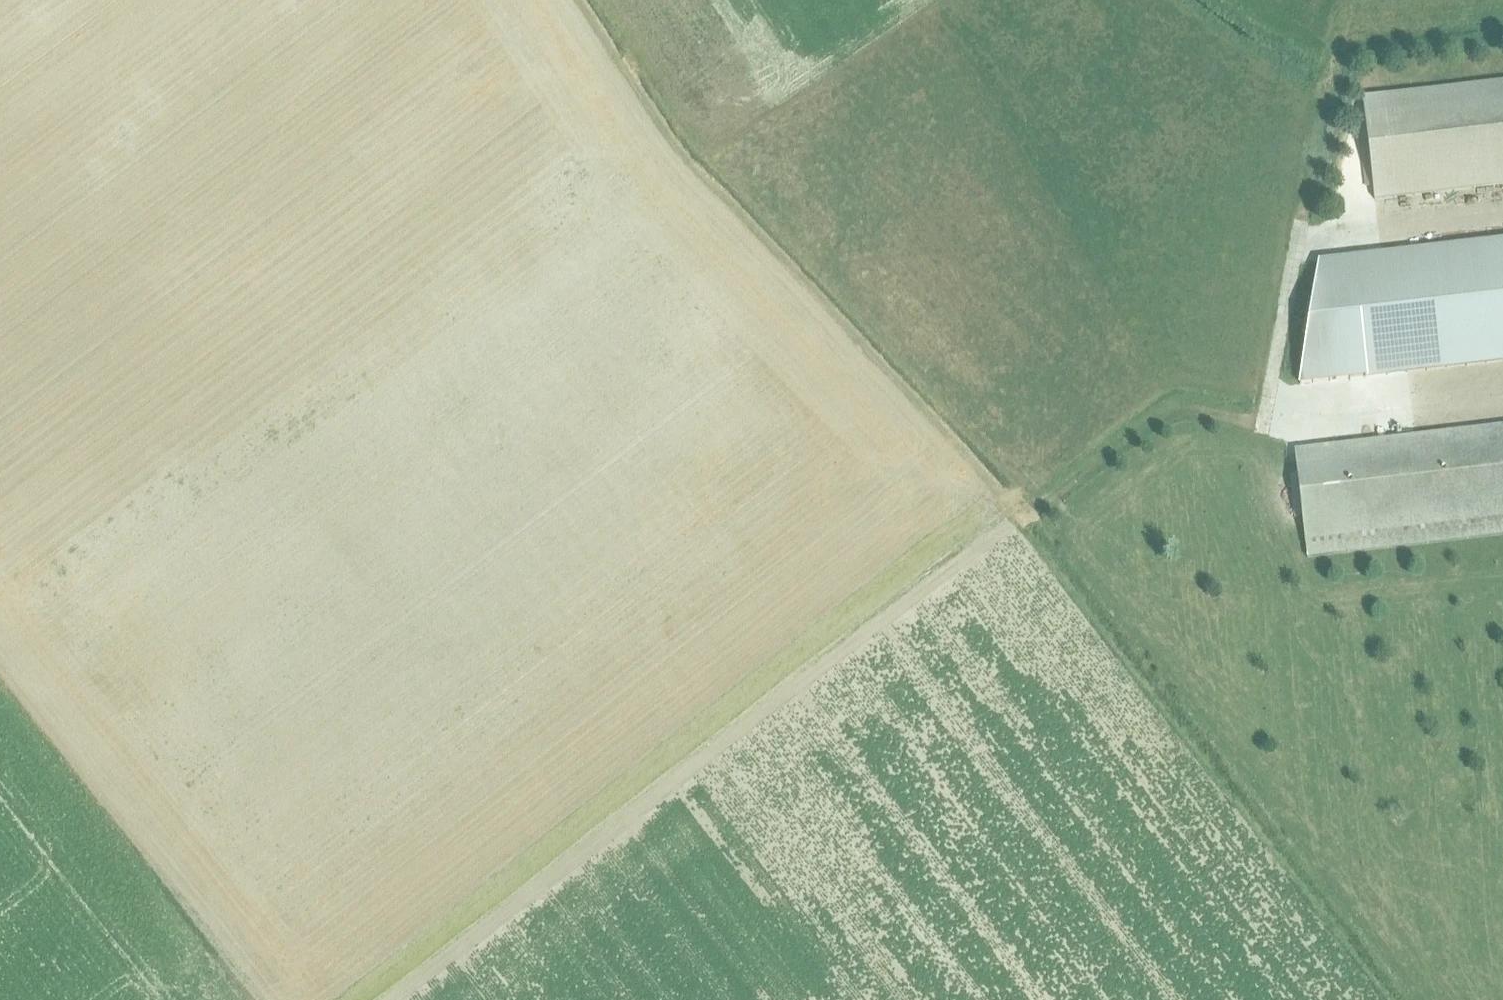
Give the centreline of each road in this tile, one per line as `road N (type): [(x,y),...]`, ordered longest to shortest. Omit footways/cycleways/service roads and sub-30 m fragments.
road 1 (track): [(1007,528),(1159,420),(1207,415),(1282,430)]

